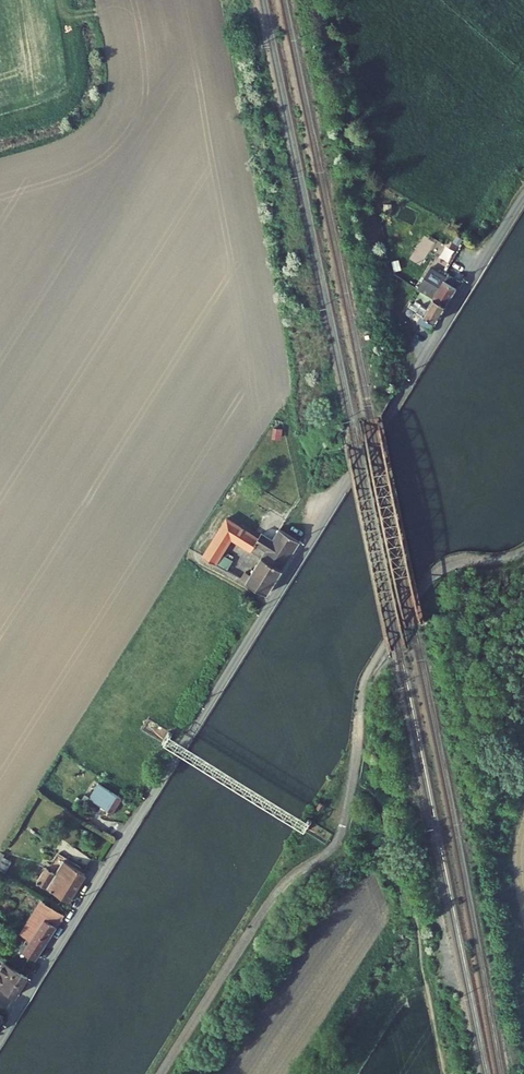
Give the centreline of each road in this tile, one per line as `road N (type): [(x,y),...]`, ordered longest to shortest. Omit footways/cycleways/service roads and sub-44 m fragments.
road 1 (unclassified): [(523,196),(0,1039)]

